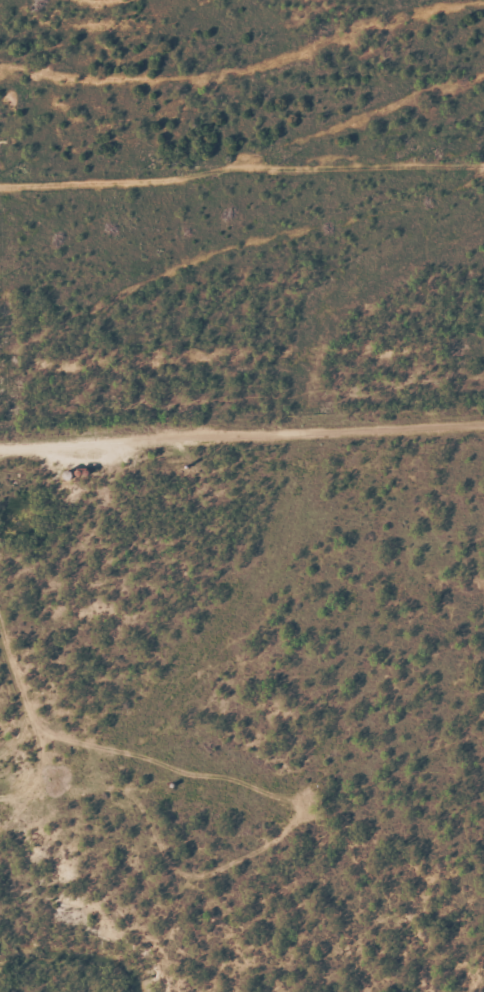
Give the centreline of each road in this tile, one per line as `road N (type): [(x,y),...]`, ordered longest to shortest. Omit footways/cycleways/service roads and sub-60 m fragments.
road 1 (residential): [(483,437),(0,463)]

